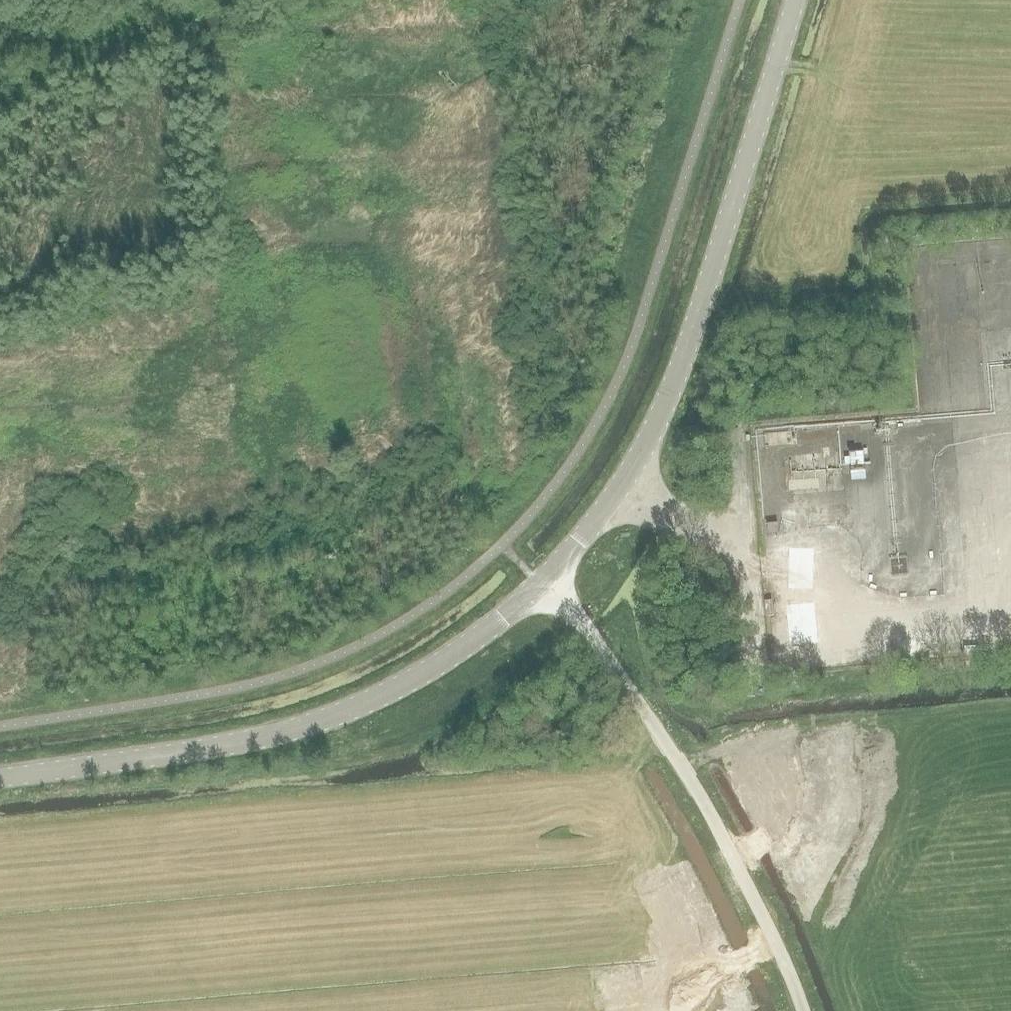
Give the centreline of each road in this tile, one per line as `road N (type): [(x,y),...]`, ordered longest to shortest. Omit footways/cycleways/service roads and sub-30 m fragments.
road 1 (secondary): [(543,581),(620,489),(664,407),(796,0)]
road 2 (secondary): [(0,778),(227,745),(337,715),(435,667),(543,581)]
road 3 (unclassified): [(543,581),(589,630),(703,800),(804,1010)]

